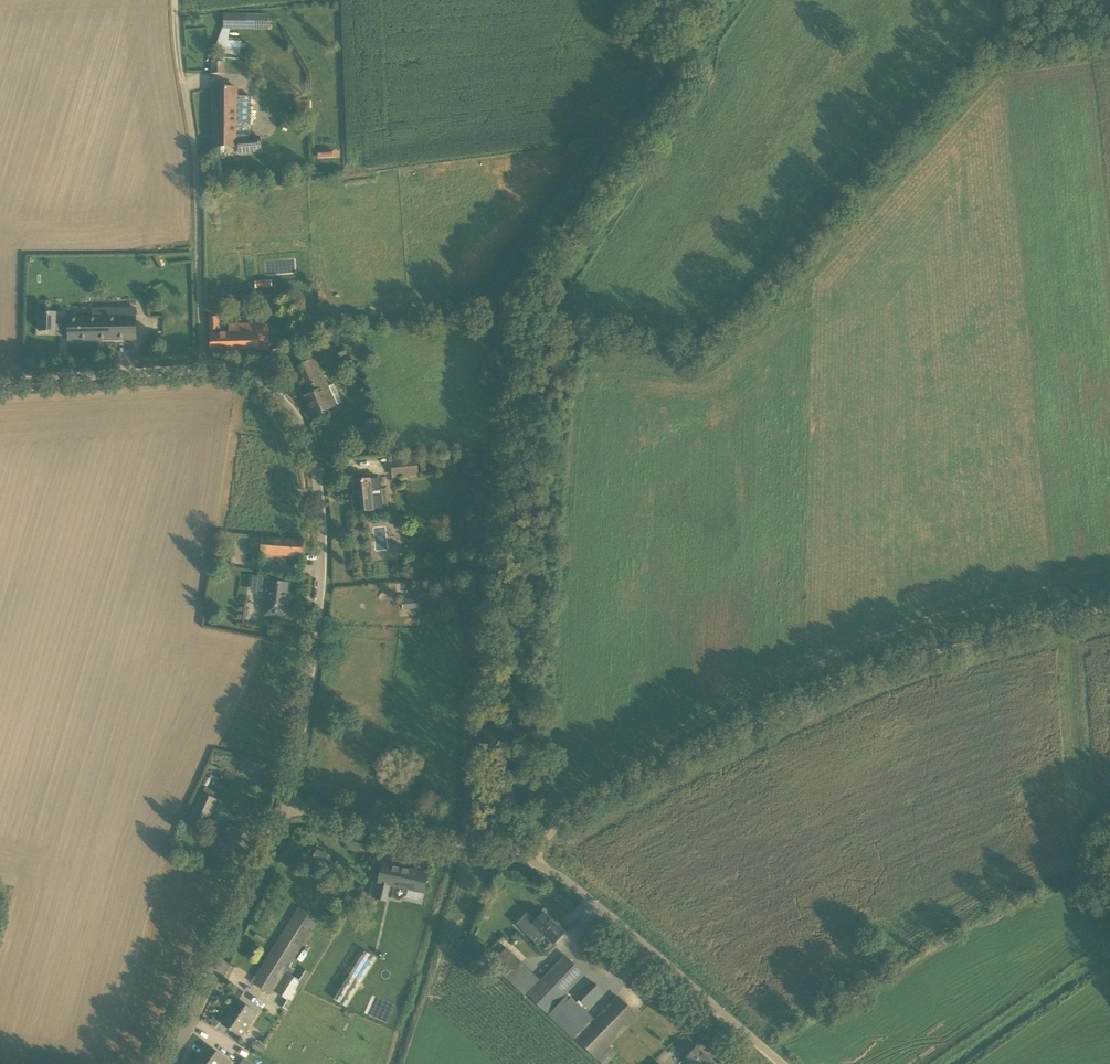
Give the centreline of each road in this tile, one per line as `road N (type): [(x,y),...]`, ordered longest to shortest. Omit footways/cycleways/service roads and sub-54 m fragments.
road 1 (track): [(533,867),(548,831),(569,810),(864,670),(1087,610)]
road 2 (unclassified): [(771,1063),(533,867),(285,807)]
road 3 (unclassified): [(285,807),(319,586),(310,453),(266,392),(232,378),(198,381)]
road 4 (unclassified): [(198,381),(195,169),(183,98)]
road 5 (unclassified): [(169,1063),(285,807)]
road 6 (unclassified): [(0,387),(198,381)]

